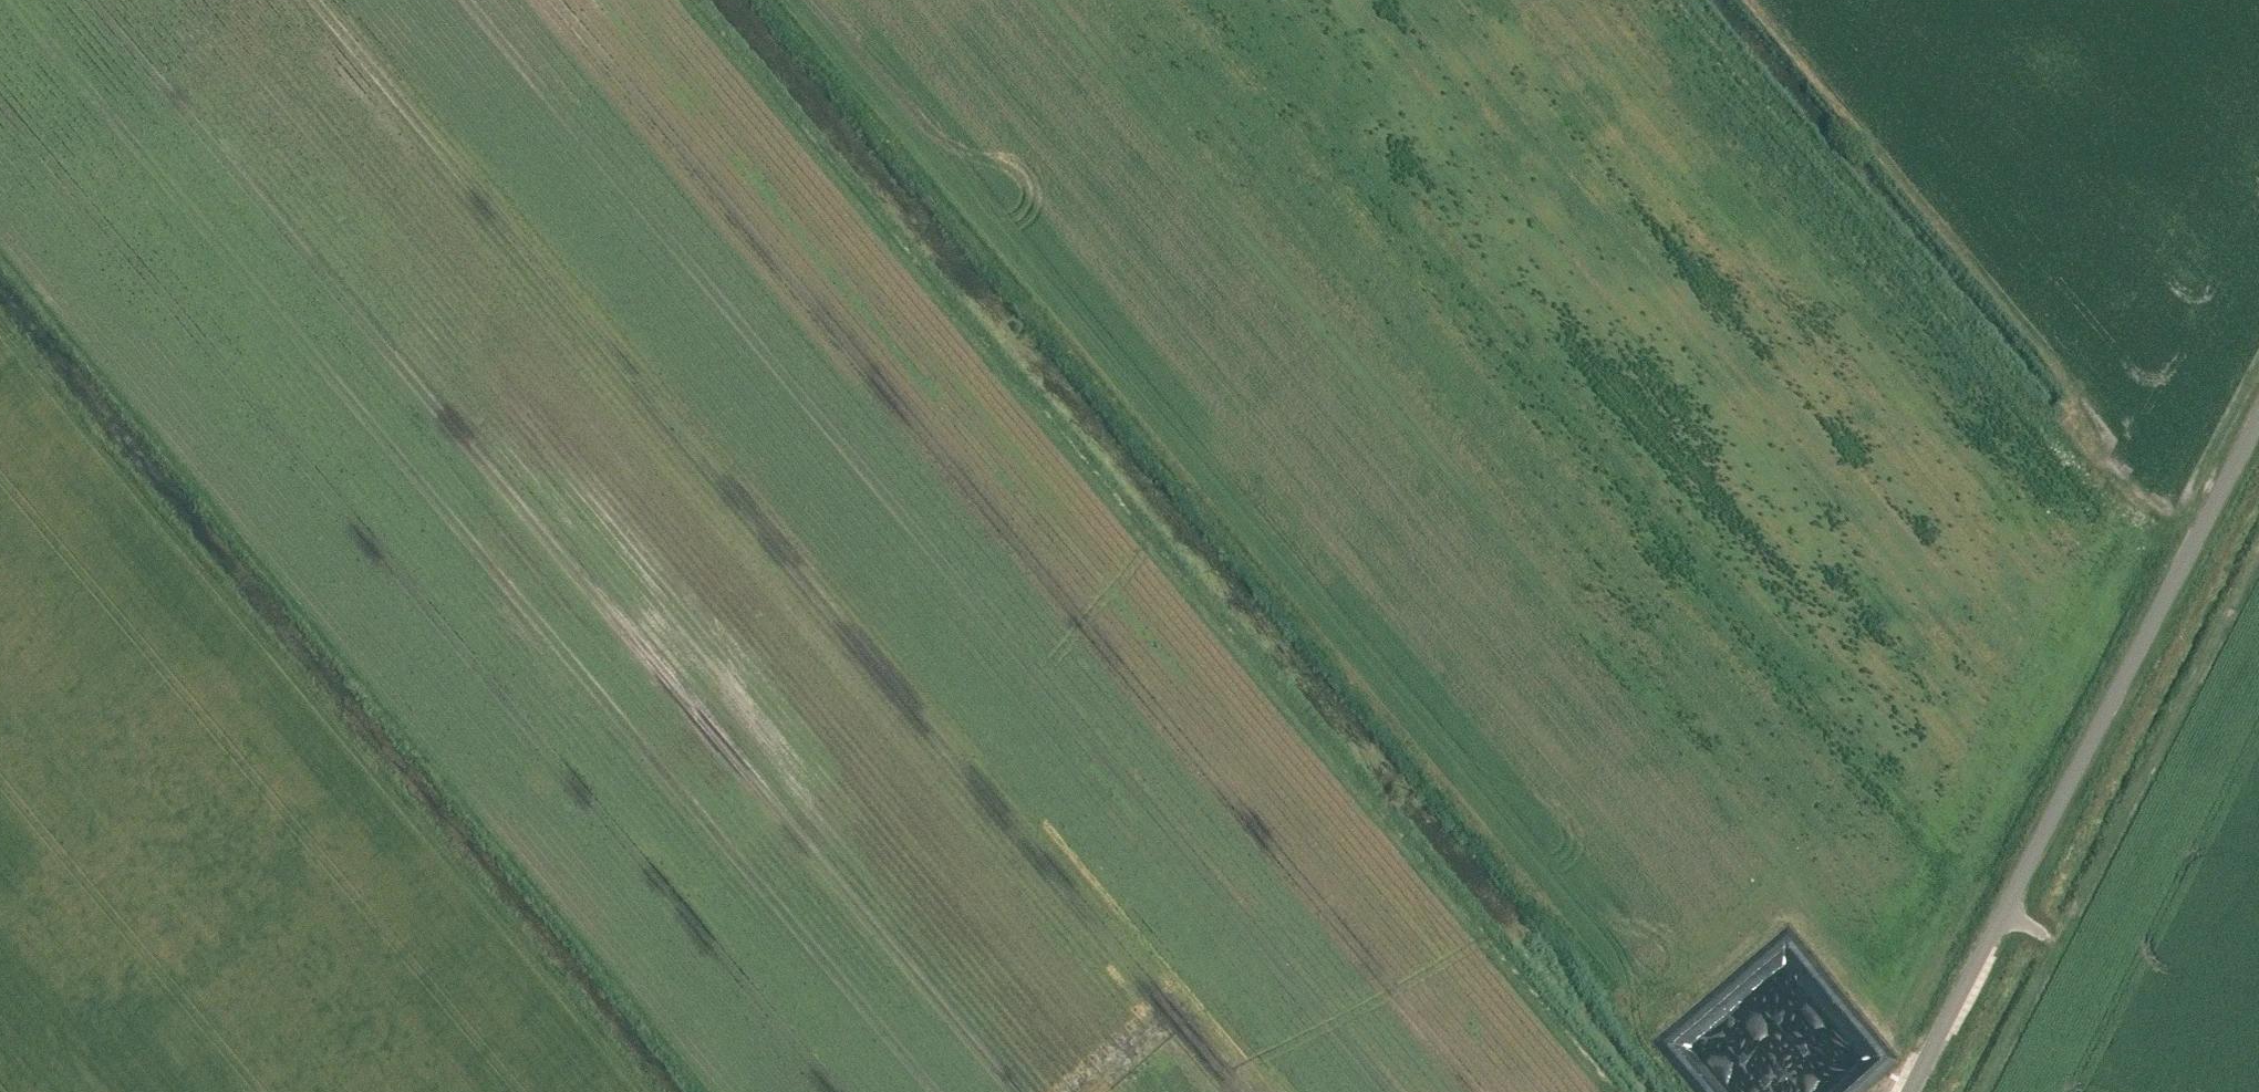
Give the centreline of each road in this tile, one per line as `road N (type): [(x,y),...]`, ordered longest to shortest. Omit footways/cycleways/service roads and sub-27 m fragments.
road 1 (unclassified): [(1909,1091),(2258,416)]

